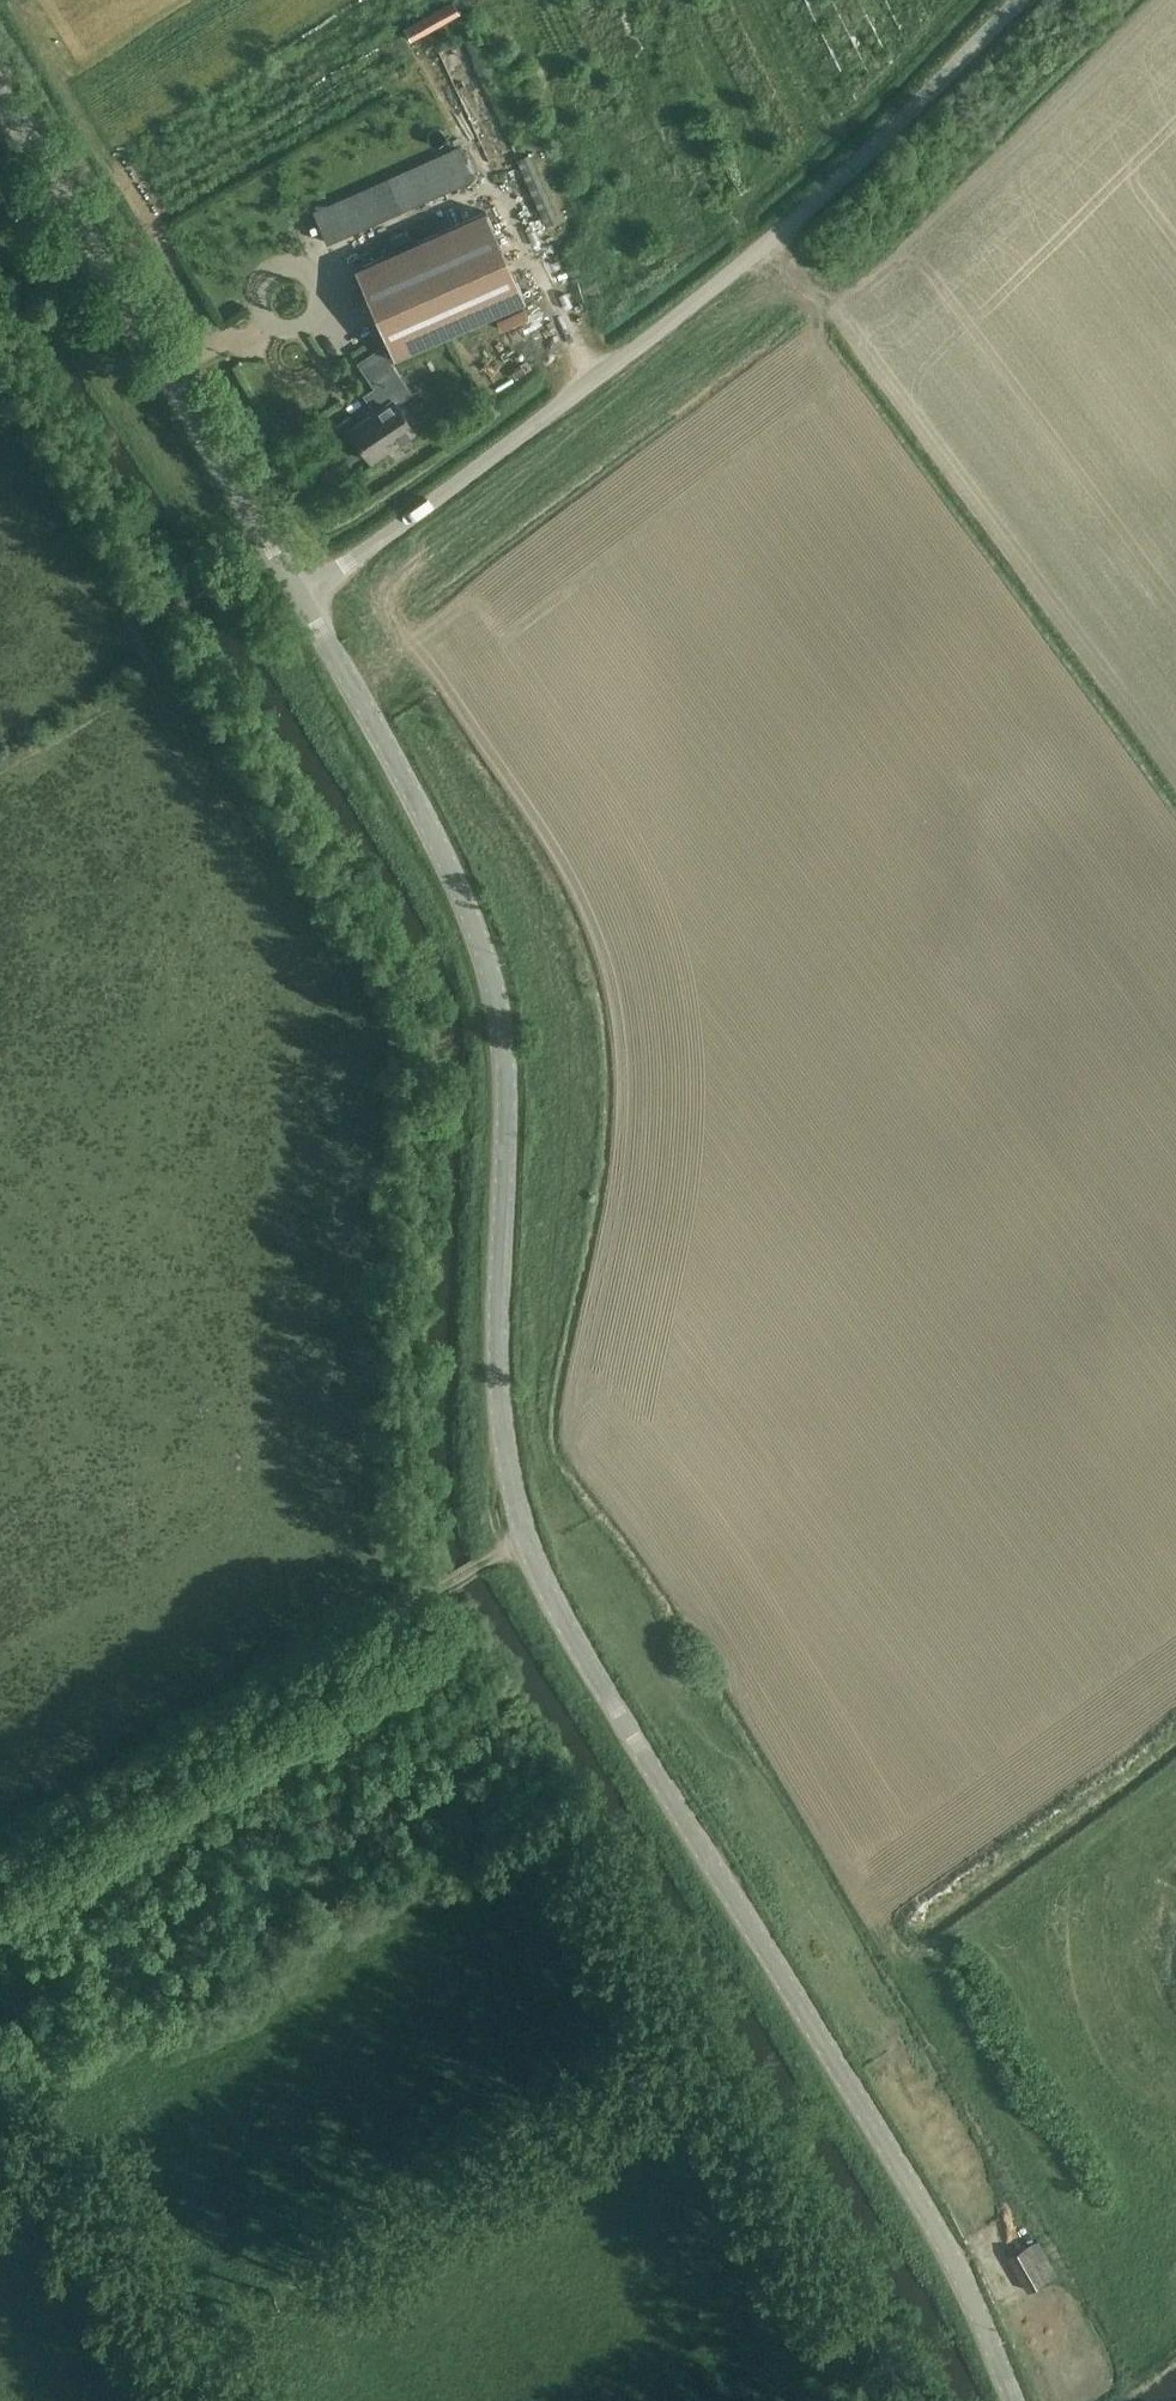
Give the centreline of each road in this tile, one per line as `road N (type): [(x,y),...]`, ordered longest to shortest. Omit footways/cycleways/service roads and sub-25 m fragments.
road 1 (unclassified): [(1013,2400),(944,2241),(568,1630),(523,1534),(502,1424),(512,1042),(473,934),(298,598)]
road 2 (unclassified): [(298,598),(771,240),(1018,0)]
road 3 (unclassified): [(298,598),(0,103)]

